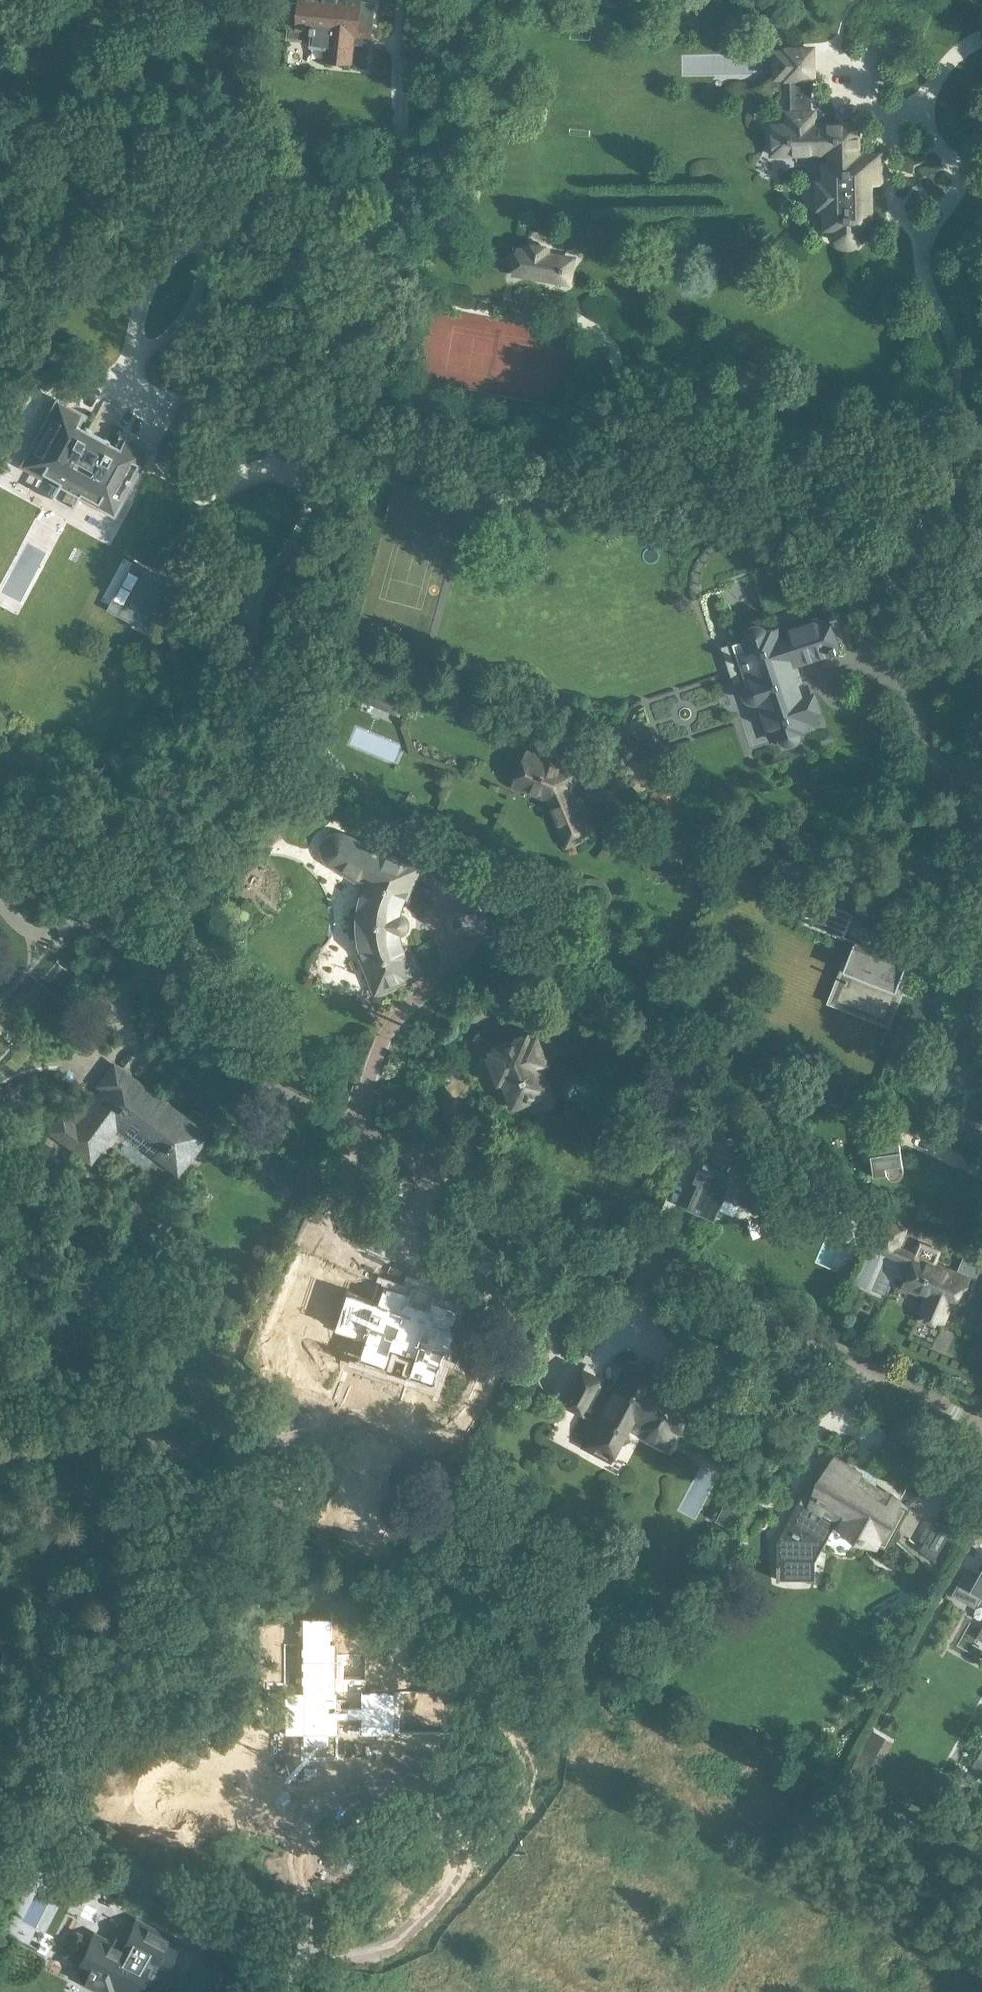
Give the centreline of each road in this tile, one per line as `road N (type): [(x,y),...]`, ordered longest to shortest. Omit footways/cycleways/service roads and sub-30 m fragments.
road 1 (residential): [(981,1420),(621,1241),(321,1114),(268,1083),(74,903),(0,864)]

